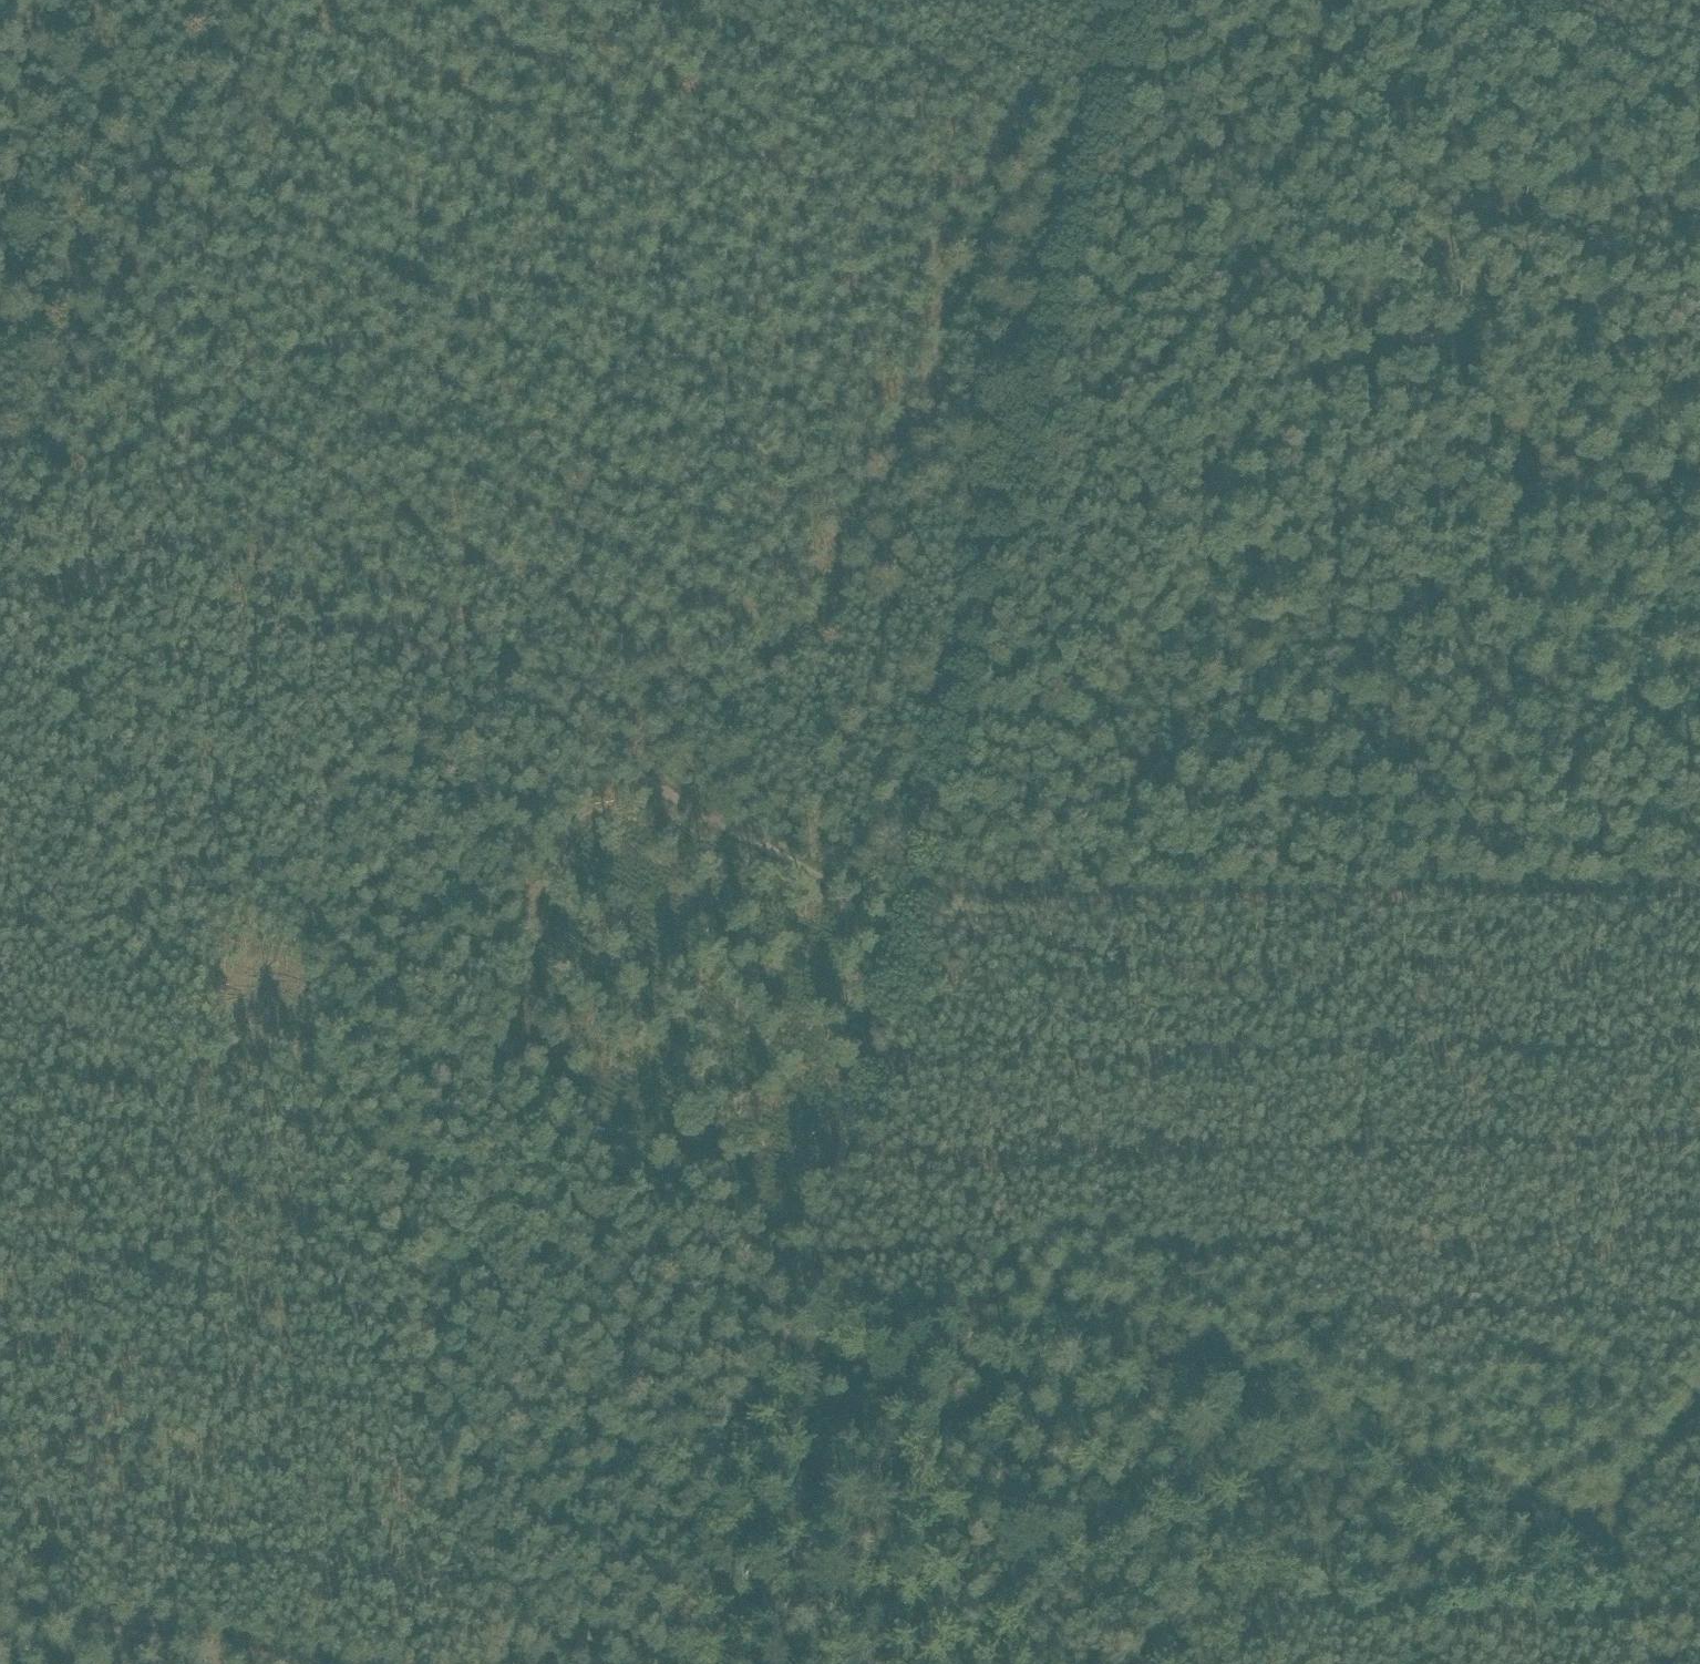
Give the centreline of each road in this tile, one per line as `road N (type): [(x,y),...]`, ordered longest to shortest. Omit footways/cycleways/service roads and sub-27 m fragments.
road 1 (track): [(1276,0),(1699,66)]
road 2 (track): [(1699,893),(1437,898)]

